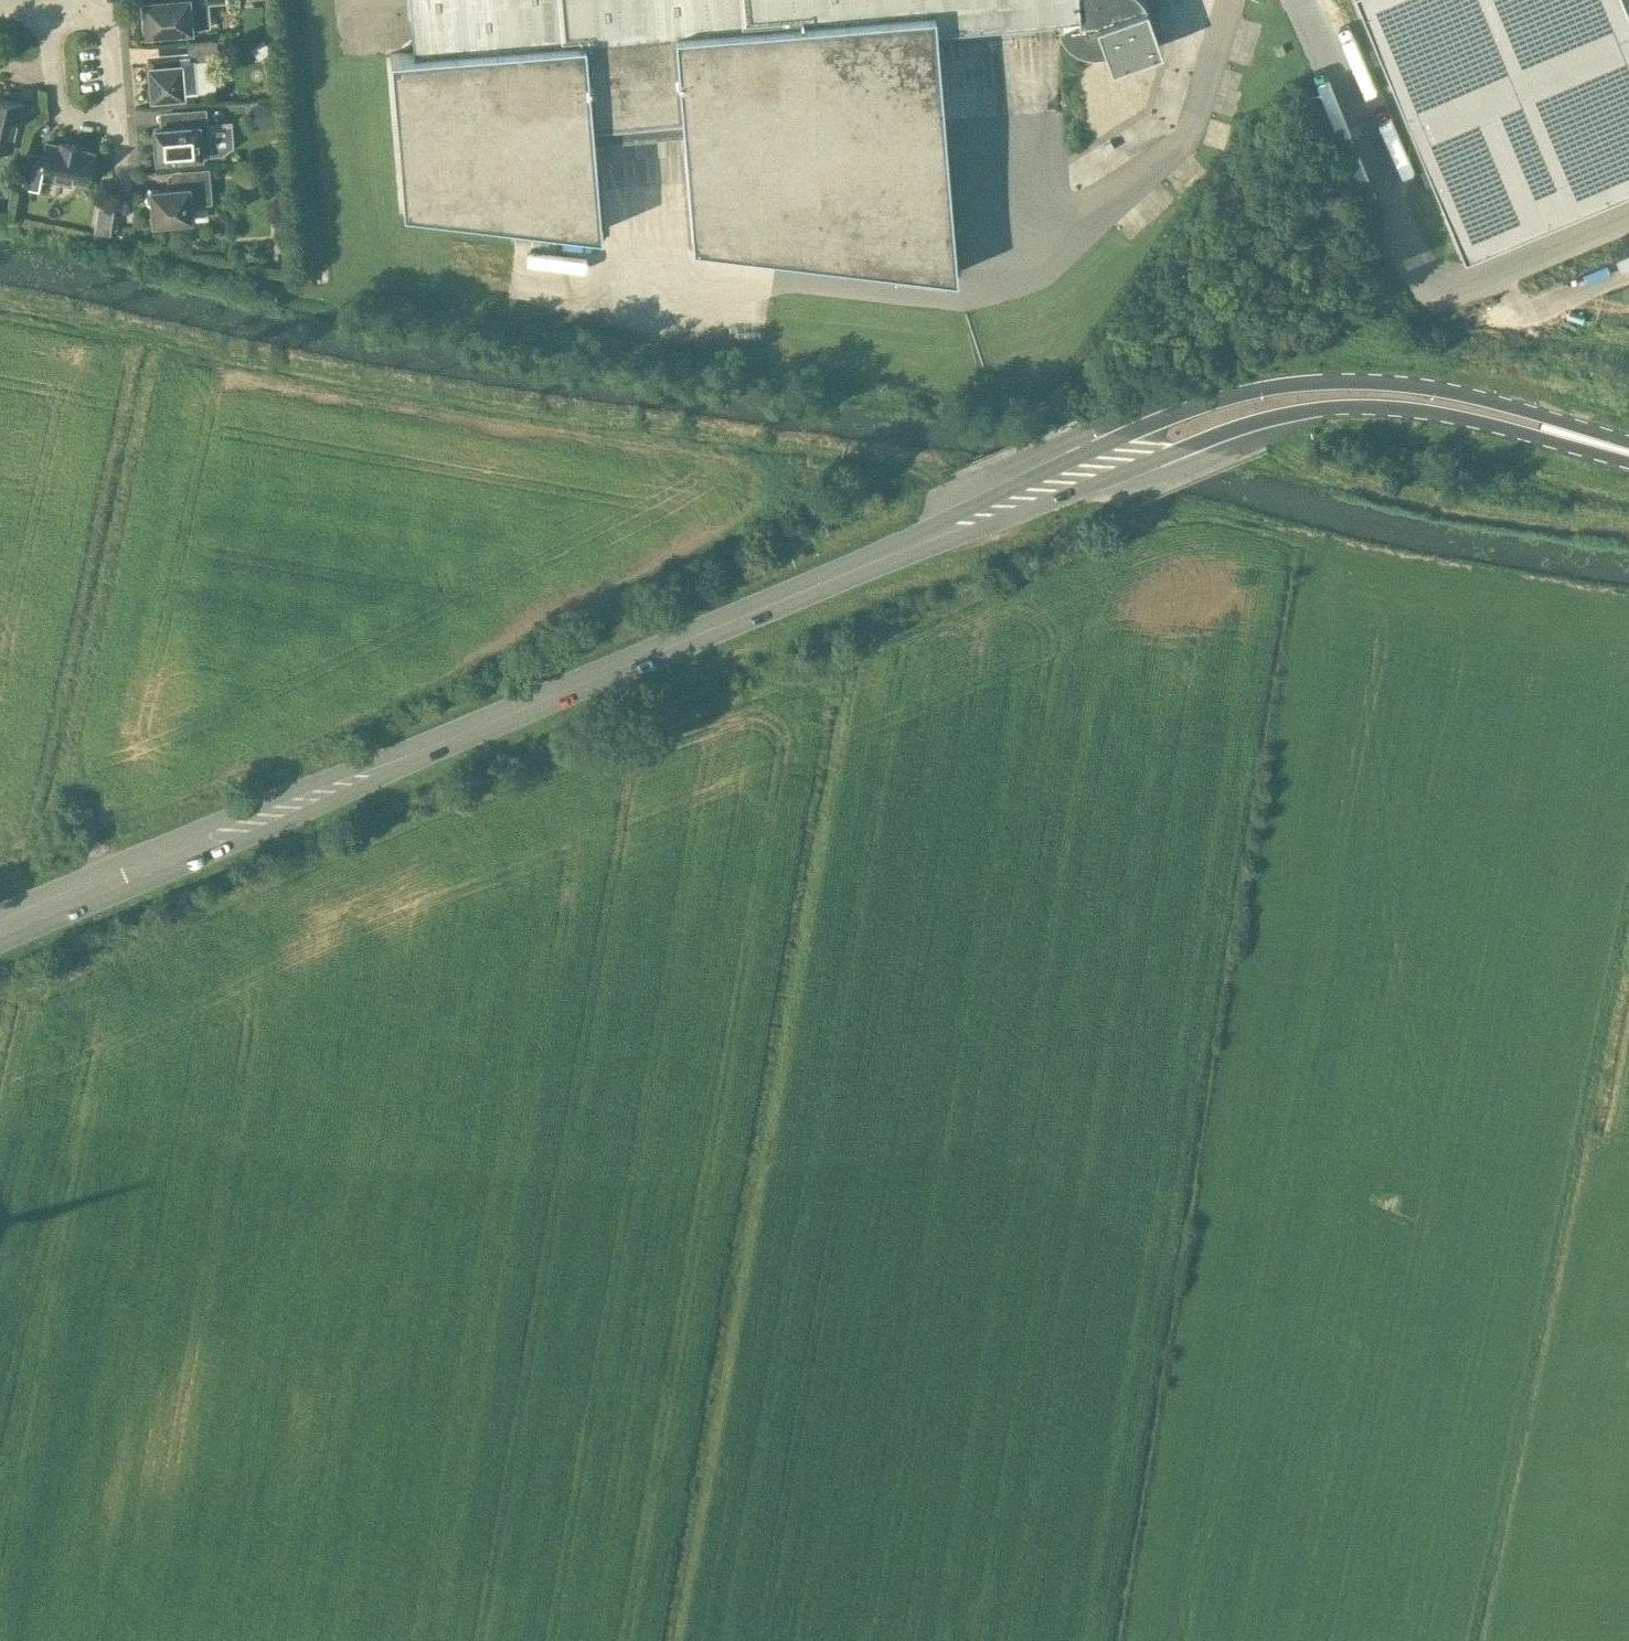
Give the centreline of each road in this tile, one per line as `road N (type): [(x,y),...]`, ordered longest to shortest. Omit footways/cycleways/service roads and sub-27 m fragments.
road 1 (primary): [(1628,446),(1439,389),(1298,383),(1224,398),(1122,436),(859,565)]
road 2 (primary): [(859,565),(965,535),(1294,414),(1355,407),(1433,413),(1628,457)]
road 3 (unclassified): [(1628,214),(1472,282),(1436,285),(1409,253),(1299,0)]
road 4 (primary): [(0,942),(302,816),(465,731)]
road 5 (primary): [(465,731),(209,821),(0,909)]
road 6 (primary): [(859,565),(465,731)]
road 7 (residential): [(75,0),(103,10),(114,33),(119,129)]

